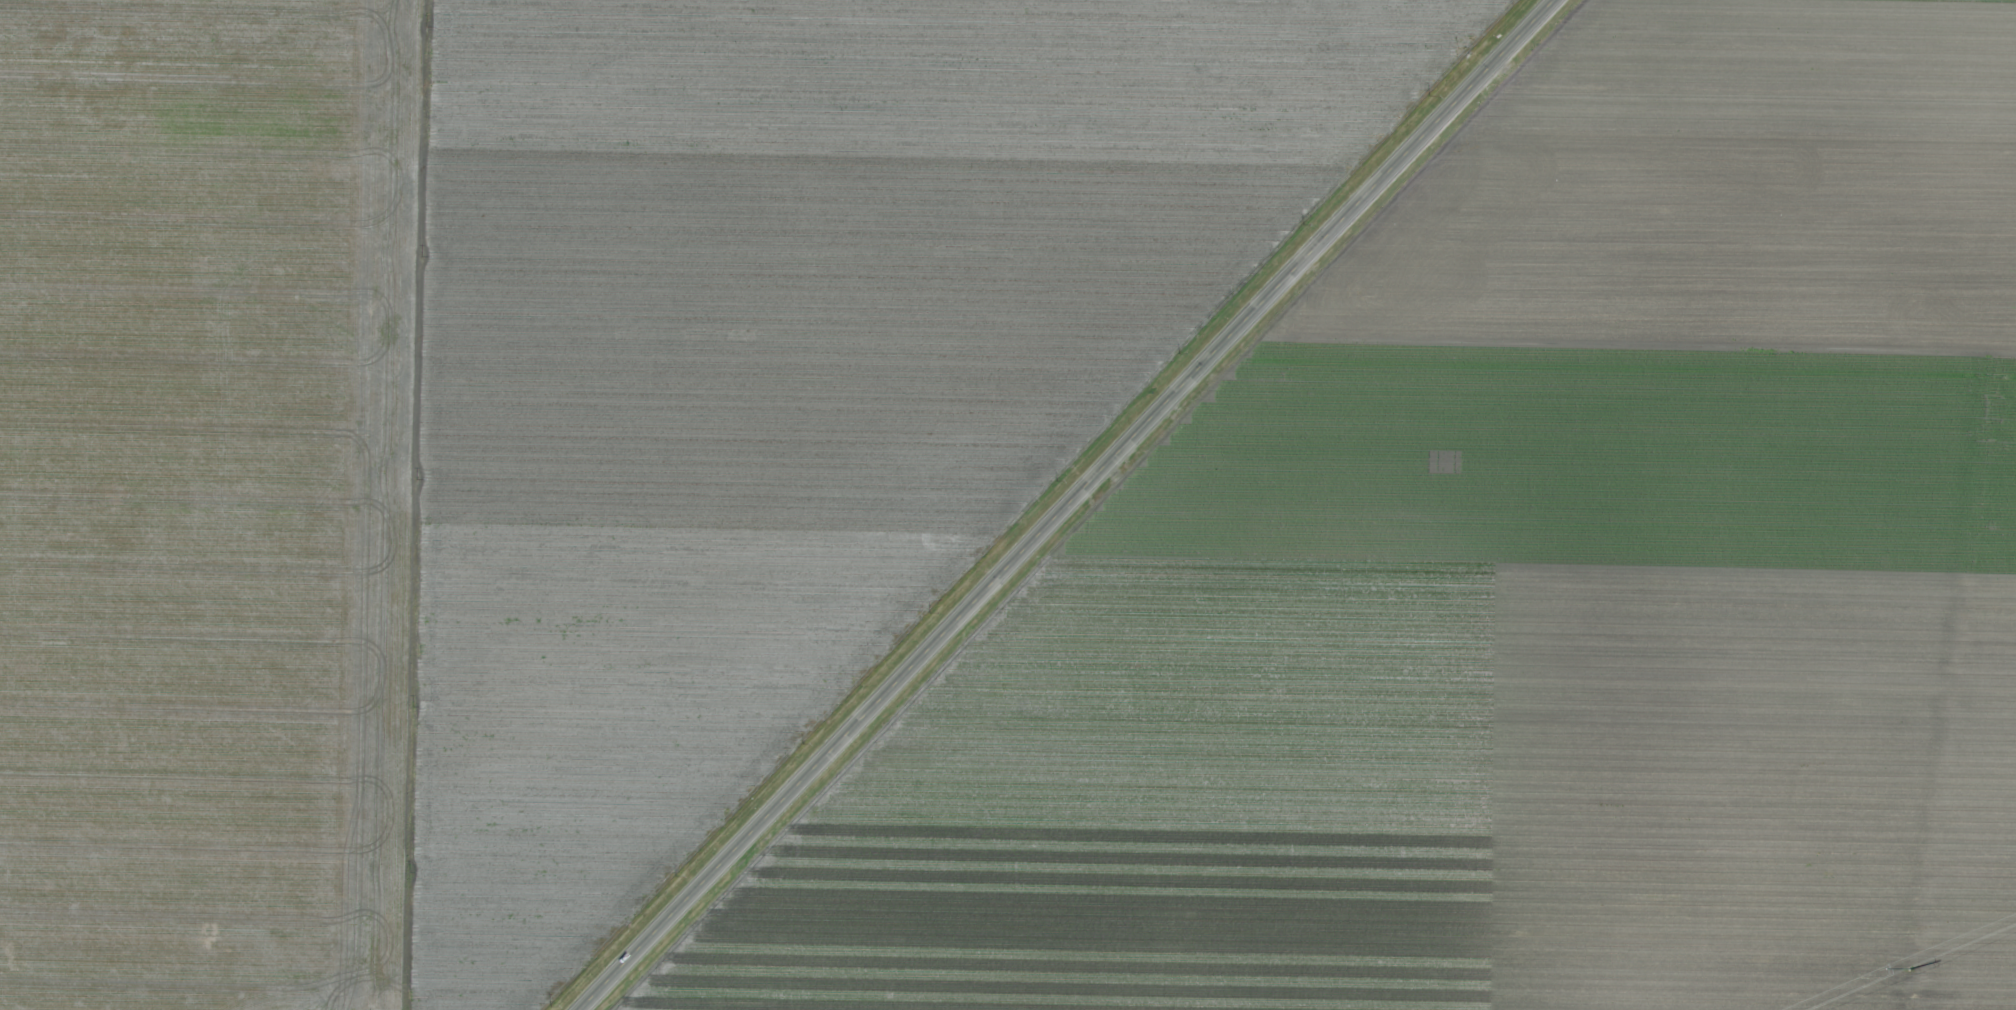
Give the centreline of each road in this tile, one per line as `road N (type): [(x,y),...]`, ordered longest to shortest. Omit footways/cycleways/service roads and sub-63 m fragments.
road 1 (secondary): [(581,1009),(1555,0)]

